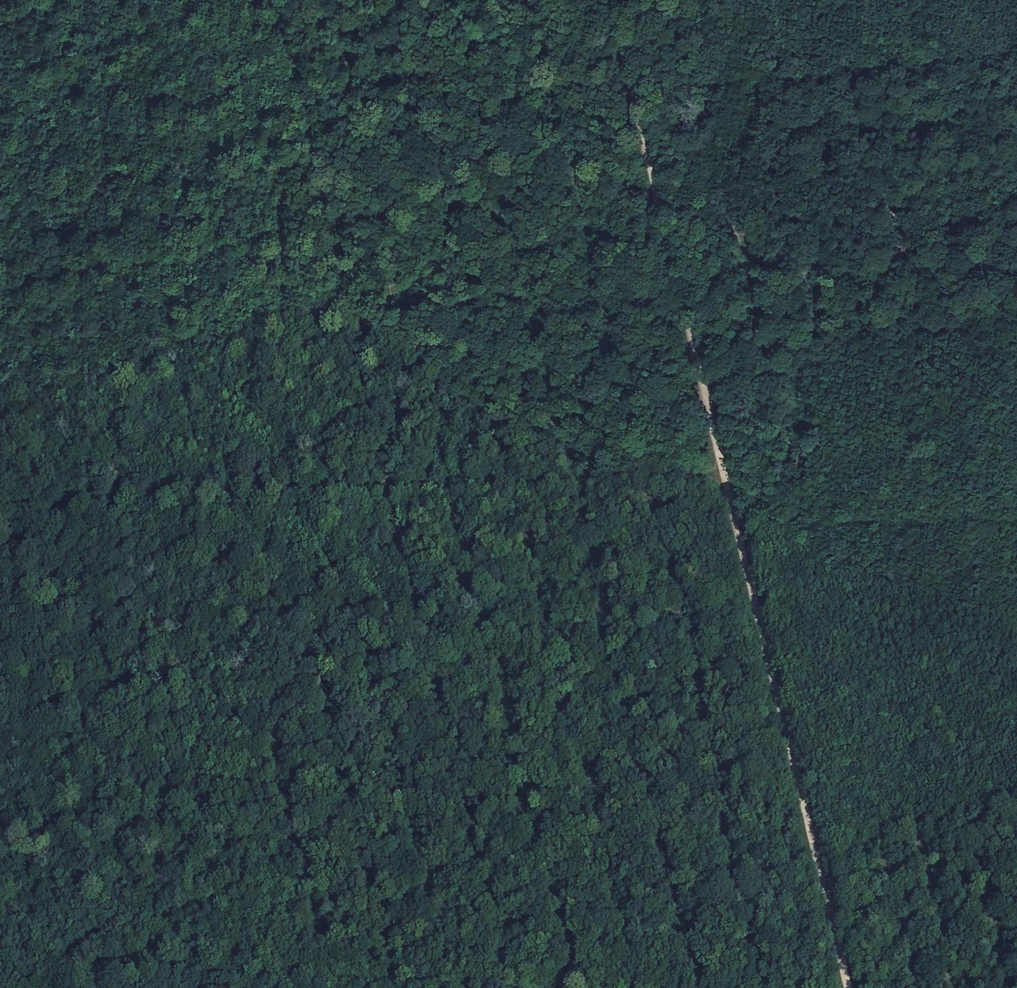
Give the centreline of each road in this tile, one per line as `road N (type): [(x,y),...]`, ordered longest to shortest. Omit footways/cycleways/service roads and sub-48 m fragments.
road 1 (track): [(740,530),(851,987)]
road 2 (track): [(630,89),(728,479)]

